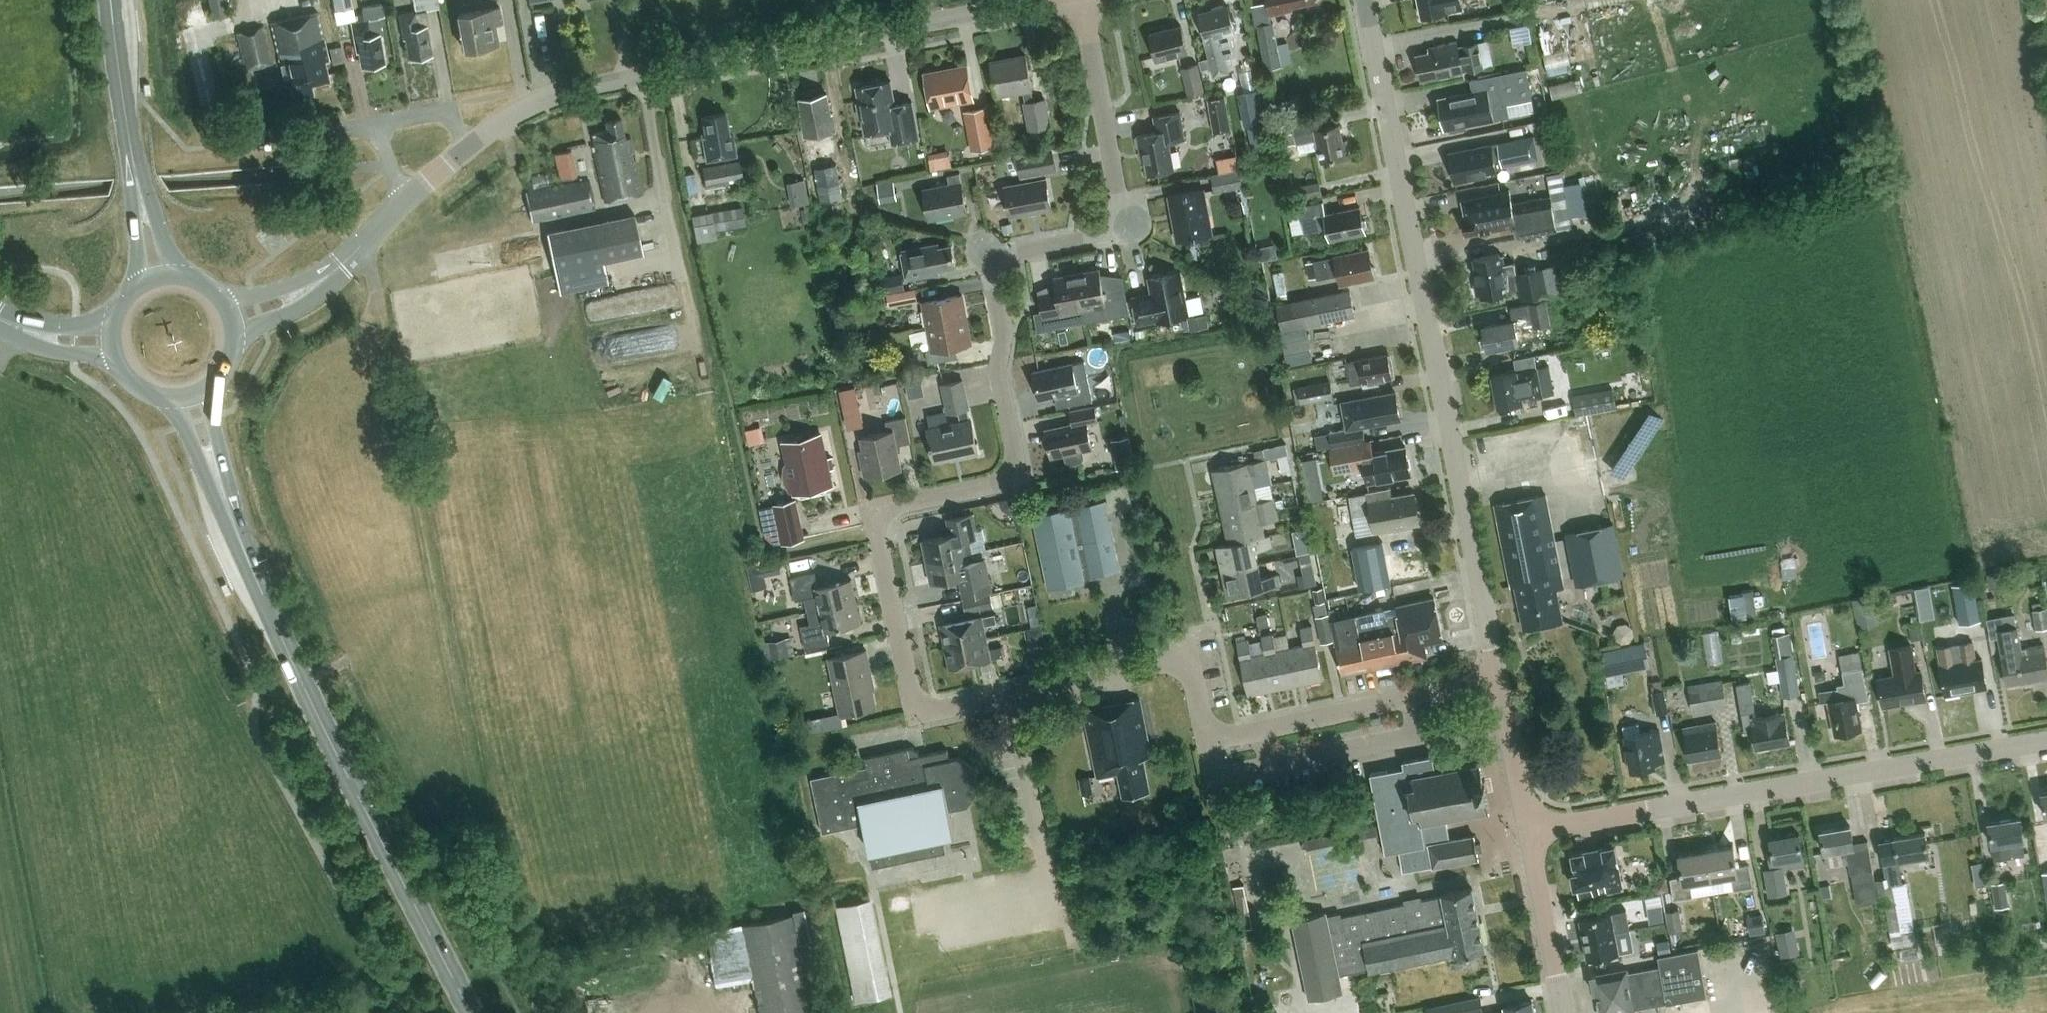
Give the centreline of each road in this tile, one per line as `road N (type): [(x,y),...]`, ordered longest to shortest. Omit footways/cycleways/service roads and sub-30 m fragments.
road 1 (residential): [(1205,740),(1191,677),(1169,662),(923,710),(910,692),(875,527),(888,506),(1014,473),(998,369),(1004,325),(995,266),(1013,252),(1097,237),(1115,220),(1118,192),(1080,0)]
road 2 (track): [(544,1012),(506,941),(373,274),(355,251)]
road 3 (tertiary): [(1498,679),(1362,0)]
road 4 (primary): [(471,1012),(315,710),(238,533)]
road 5 (tertiary): [(1527,829),(2046,741)]
road 6 (tertiary): [(635,76),(1042,0)]
road 7 (residential): [(1498,679),(1205,740)]
road 8 (tertiary): [(1564,1012),(1527,829)]
road 9 (tertiary): [(470,146),(537,104),(635,76)]
road 10 (primary): [(166,395),(238,533)]
road 11 (tertiary): [(1527,829),(1498,679)]
road 12 (residential): [(222,148),(373,127)]
road 13 (primary): [(238,533),(207,384)]
road 14 (primary): [(130,147),(110,0)]
road 15 (primary): [(130,147),(138,285)]
road 16 (primary): [(179,276),(130,147)]
road 17 (tertiary): [(232,340),(295,309),(344,263)]
road 18 (tertiary): [(344,263),(224,306)]
road 19 (tertiary): [(0,322),(31,342),(116,358)]

